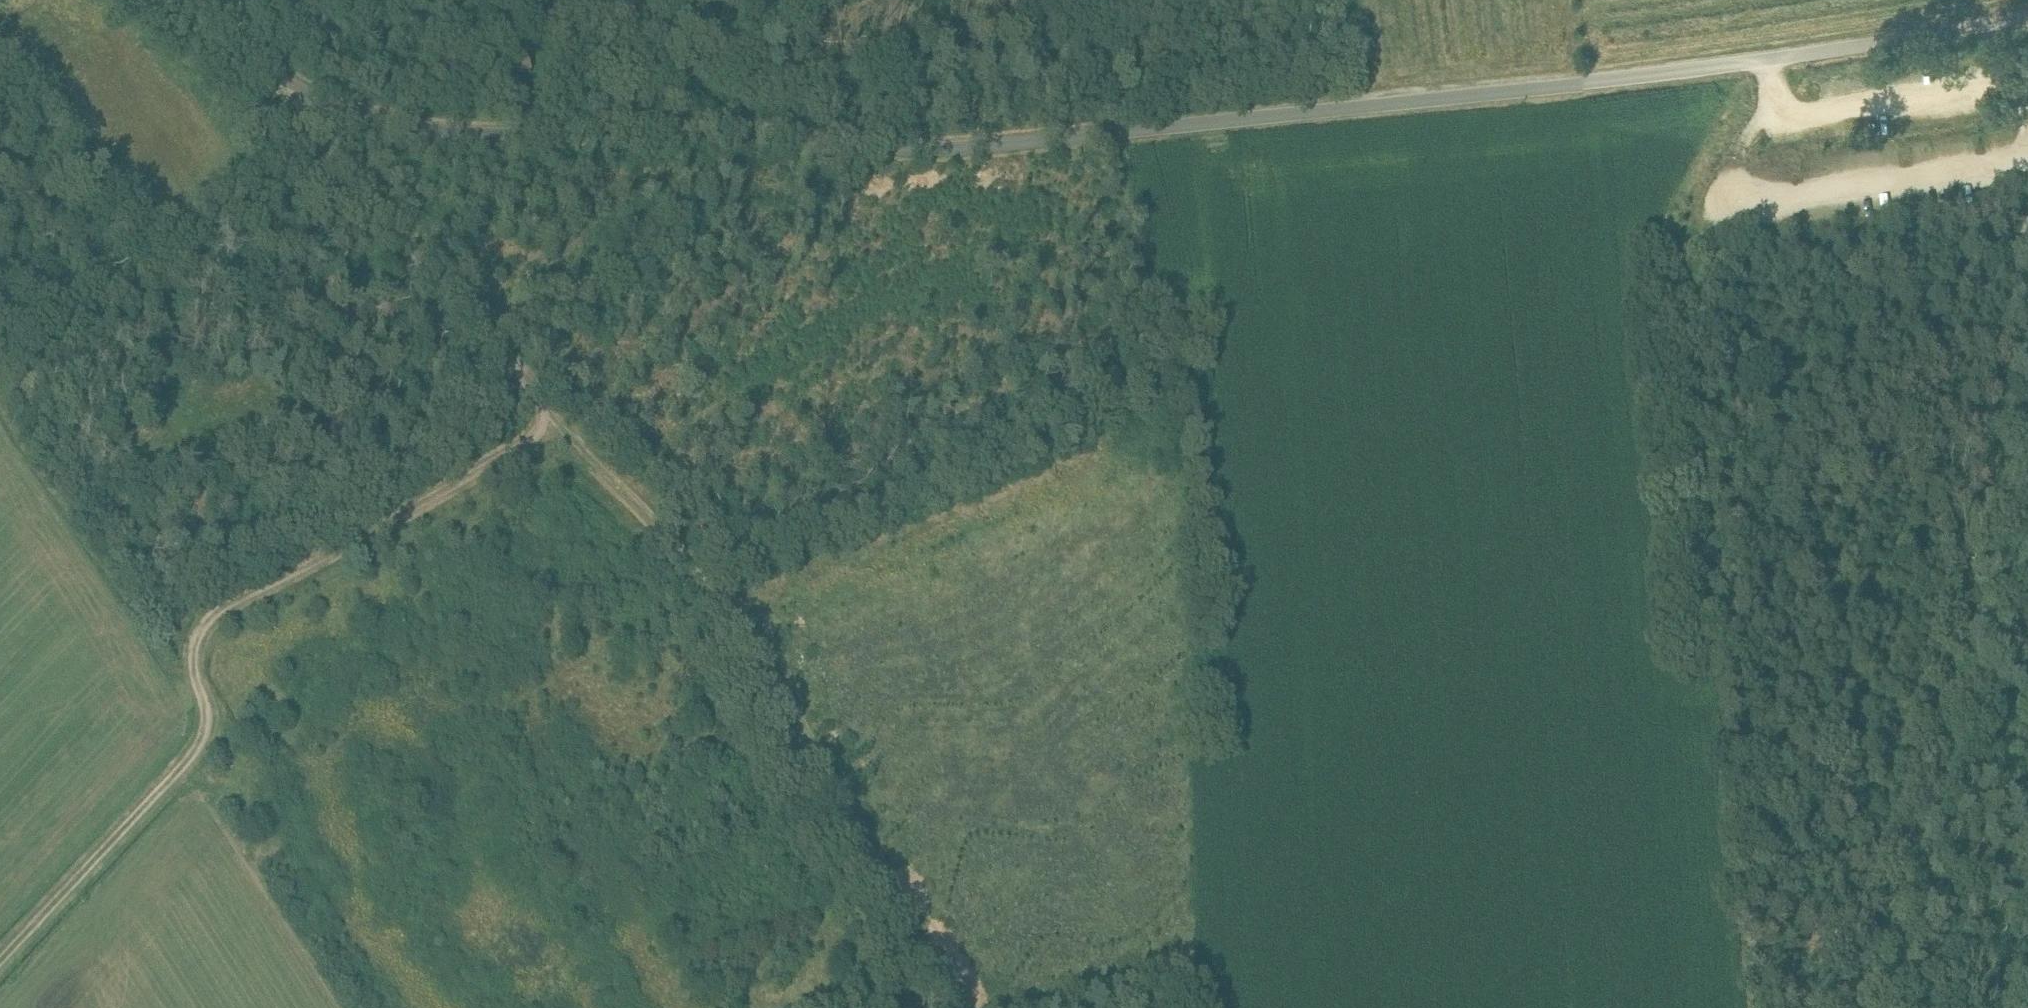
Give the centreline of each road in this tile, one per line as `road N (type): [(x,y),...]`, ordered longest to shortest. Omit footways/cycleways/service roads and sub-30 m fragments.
road 1 (unclassified): [(2027,19),(1647,75),(925,146),(699,129),(507,133),(432,127),(304,89),(244,45),(206,0)]
road 2 (track): [(668,539),(734,622),(954,1007)]
road 3 (track): [(194,671),(198,636),(221,609),(465,480),(557,418)]
road 4 (track): [(304,89),(315,133),(557,418)]
road 5 (track): [(0,962),(190,759),(206,718),(194,671)]
road 6 (track): [(557,418),(668,539)]

